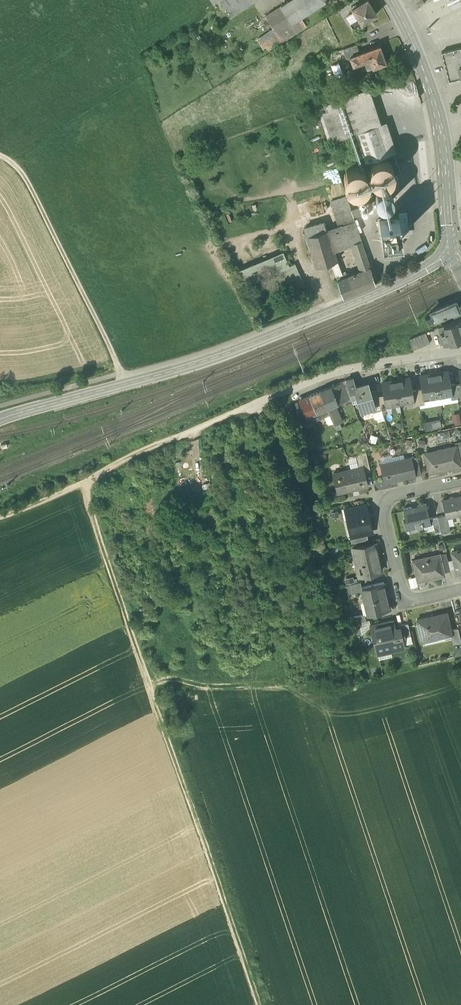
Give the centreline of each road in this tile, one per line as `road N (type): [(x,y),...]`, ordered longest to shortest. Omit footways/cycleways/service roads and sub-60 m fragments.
road 1 (secondary): [(0,418),(247,347),(456,252)]
road 2 (track): [(85,485),(172,754)]
road 3 (track): [(264,1004),(172,754)]
road 4 (track): [(129,383),(25,172),(0,155)]
road 5 (secondary): [(456,252),(432,96),(394,0)]
road 6 (residential): [(460,480),(383,500),(406,604)]
road 7 (track): [(124,373),(0,394)]

